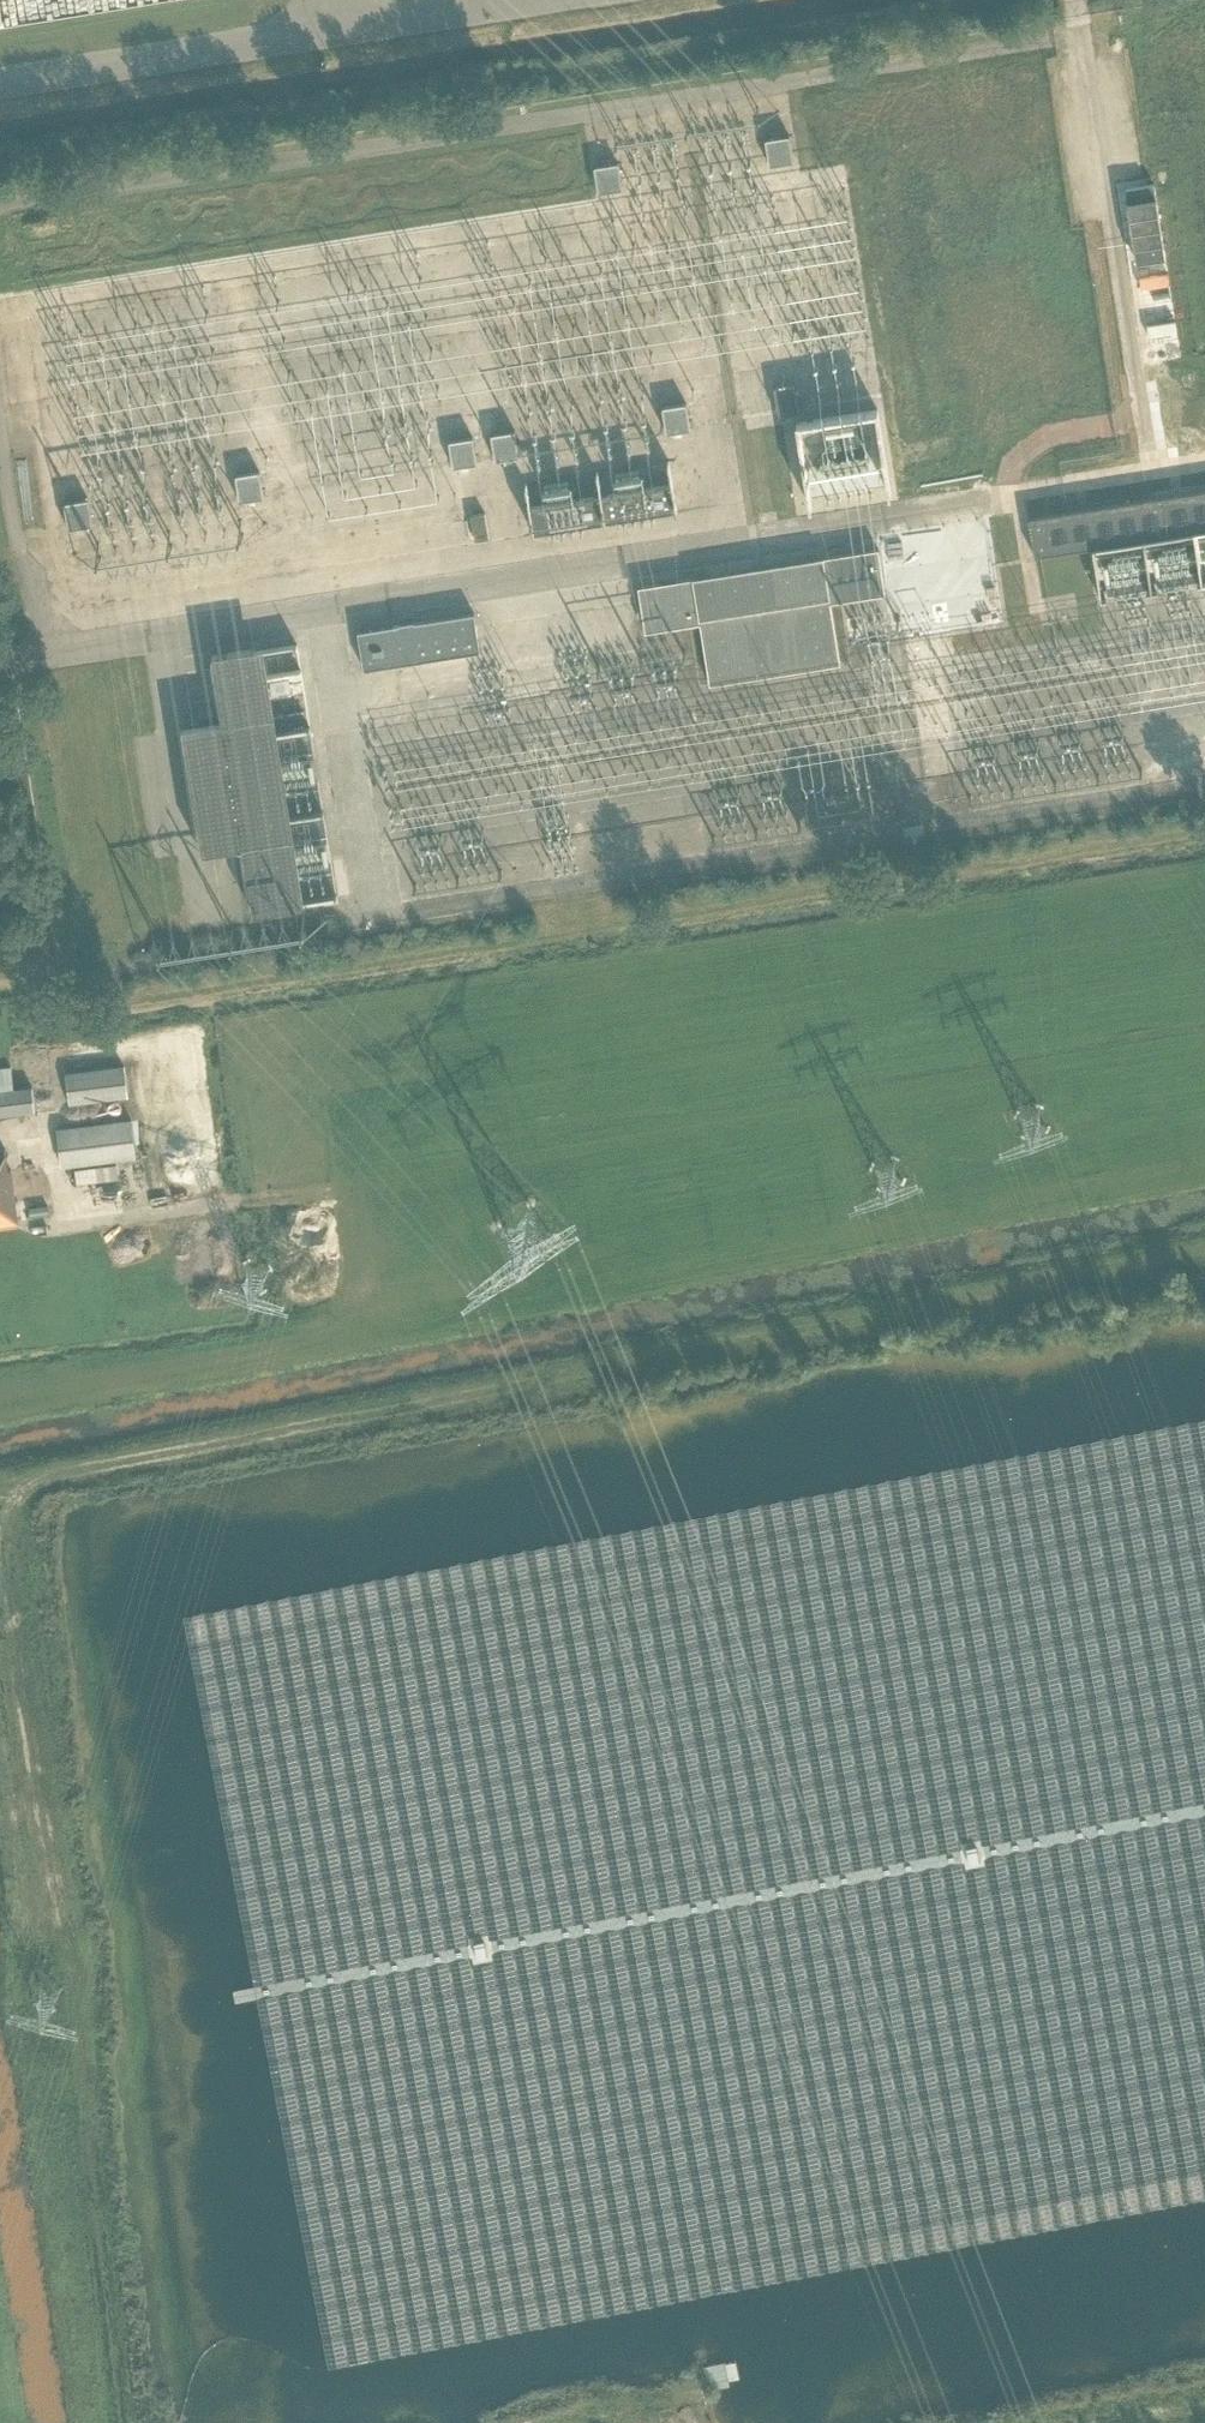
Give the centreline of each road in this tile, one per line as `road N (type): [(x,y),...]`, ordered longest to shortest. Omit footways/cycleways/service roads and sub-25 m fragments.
road 1 (unclassified): [(0,80),(334,24)]
road 2 (unclassified): [(334,24),(491,0)]

